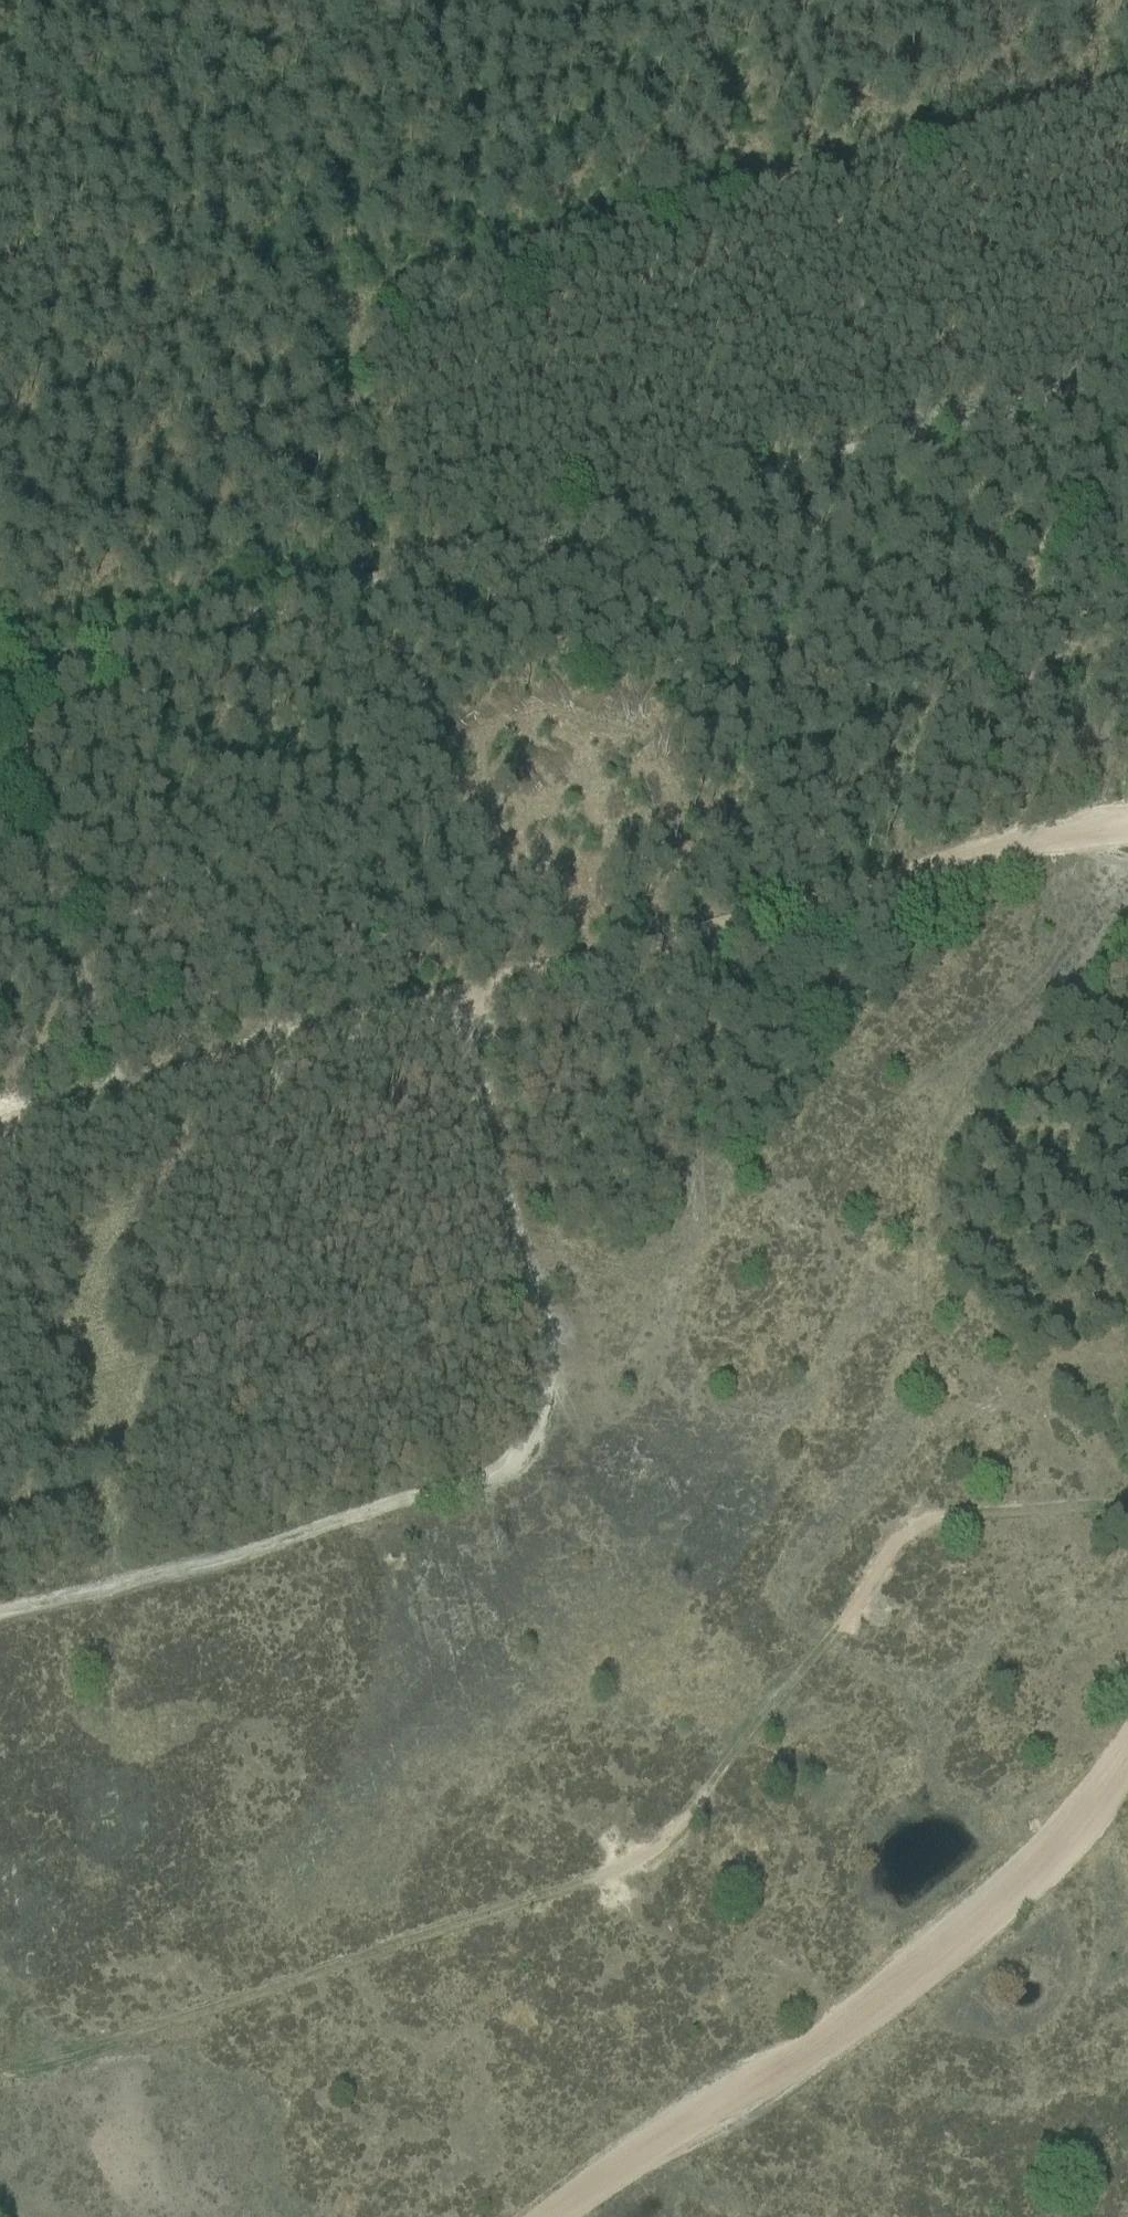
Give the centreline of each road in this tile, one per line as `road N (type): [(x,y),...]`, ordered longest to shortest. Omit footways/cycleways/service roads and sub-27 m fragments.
road 1 (track): [(1127,381),(0,678)]
road 2 (track): [(1127,823),(442,1001),(99,1103)]
road 3 (track): [(0,1604),(471,1468),(528,1427),(546,1388),(442,1001)]
road 4 (track): [(1127,1735),(1103,1783),(974,1926),(846,2022),(545,2216)]
road 5 (track): [(0,699),(99,1103),(0,1129)]

